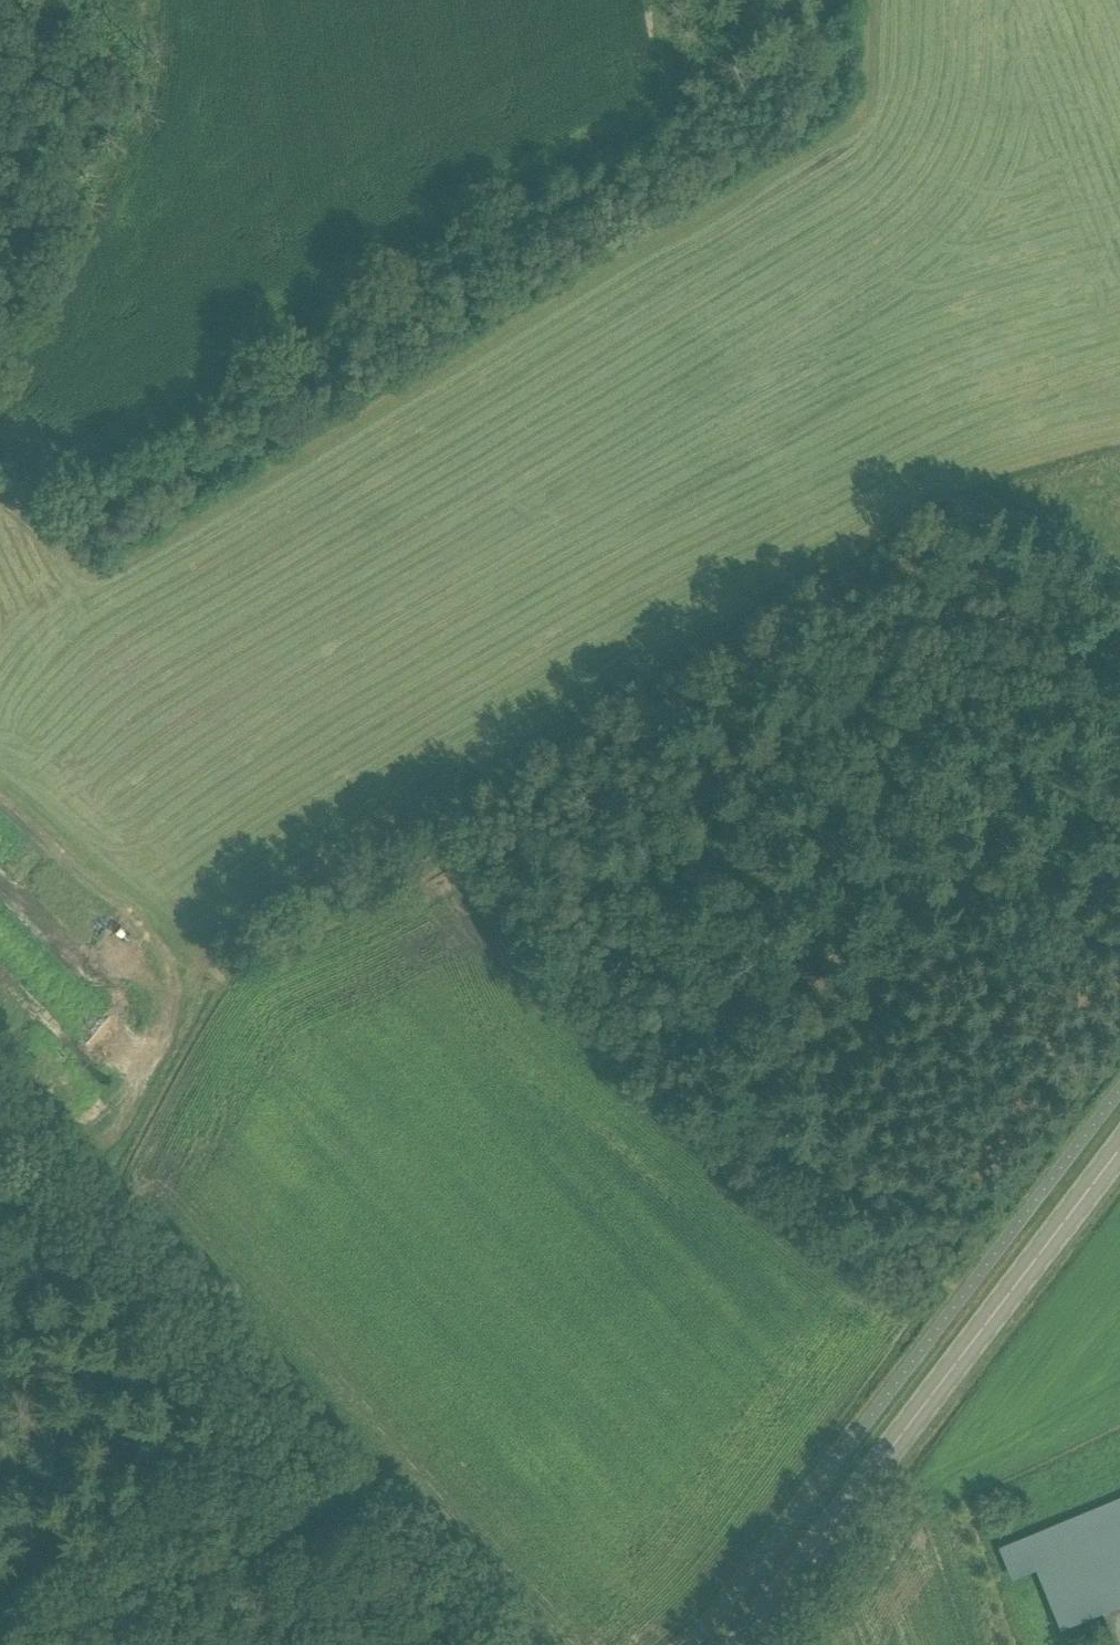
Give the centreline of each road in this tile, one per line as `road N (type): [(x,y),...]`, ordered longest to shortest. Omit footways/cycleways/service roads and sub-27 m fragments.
road 1 (primary): [(737,1644),(1119,1148)]

